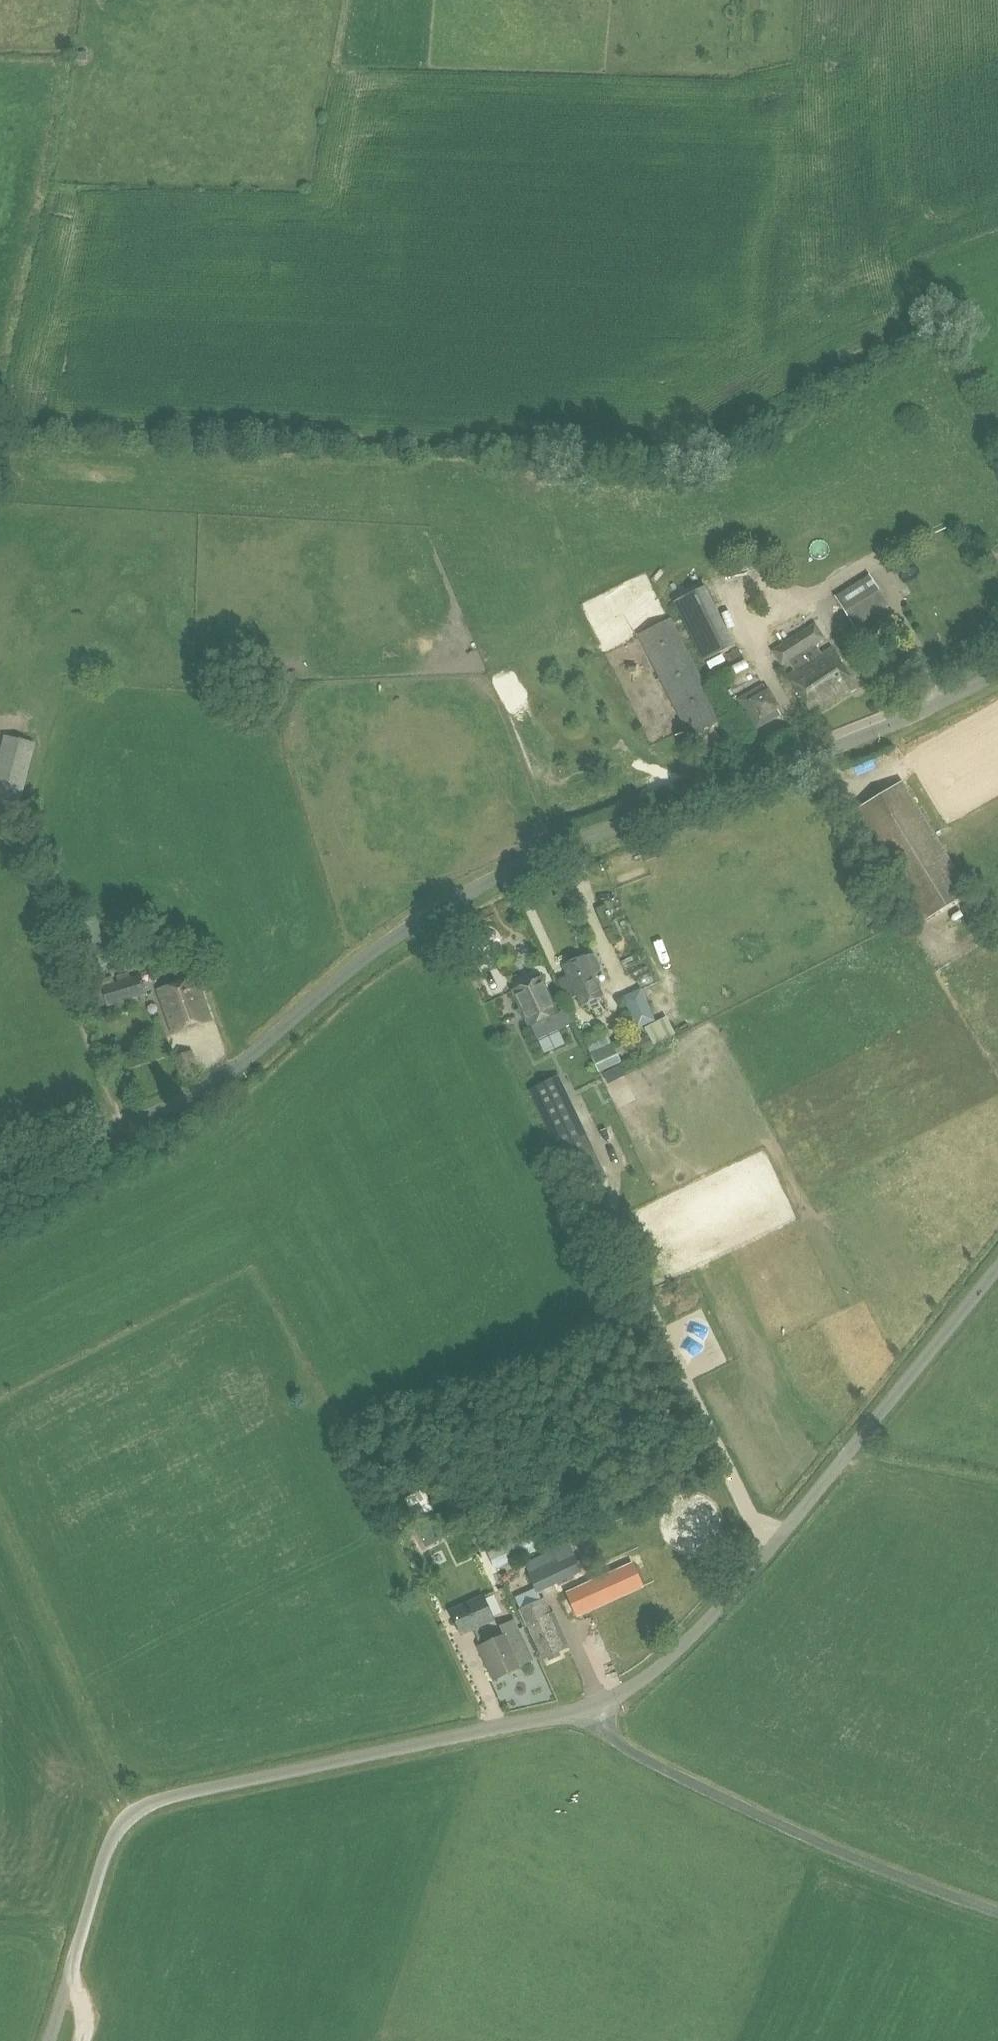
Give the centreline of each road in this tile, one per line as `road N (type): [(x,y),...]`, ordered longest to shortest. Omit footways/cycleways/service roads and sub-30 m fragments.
road 1 (unclassified): [(45,2040),(121,1818),(143,1805),(595,1712),(641,1680),(904,1398),(997,1279)]
road 2 (unclassified): [(0,1174),(200,1097),(444,908),(997,688)]
road 3 (track): [(0,1511),(128,1814)]

